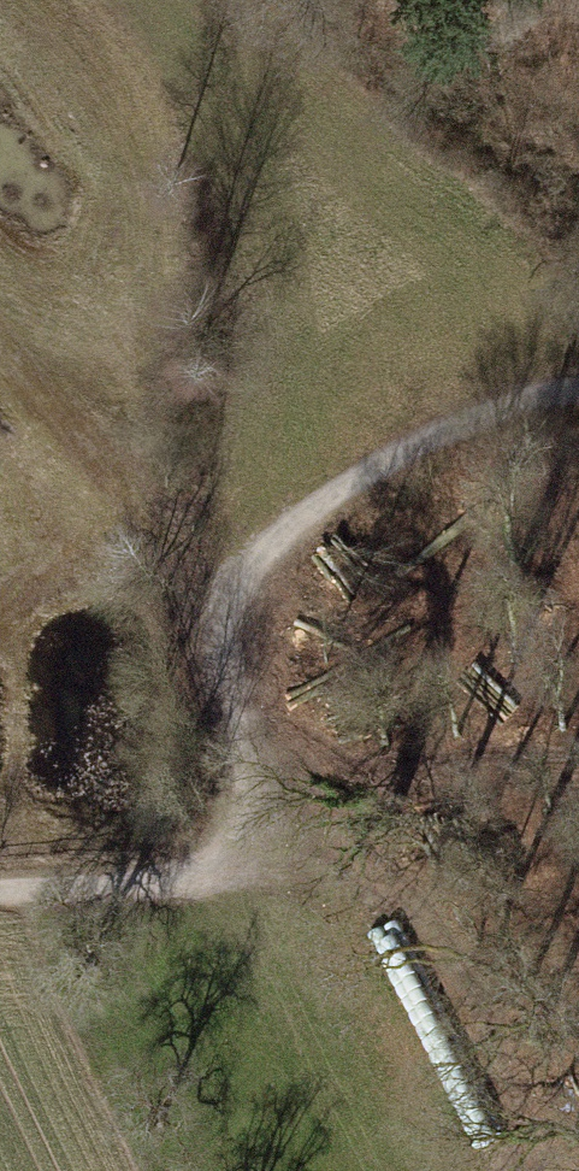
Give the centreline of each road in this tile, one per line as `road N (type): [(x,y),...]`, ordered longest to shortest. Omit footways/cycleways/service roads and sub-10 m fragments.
road 1 (track): [(578,386),(393,458),(332,502),(297,569),(253,813)]
road 2 (track): [(280,664),(0,351)]
road 3 (track): [(0,889),(197,873),(233,852),(253,813)]

